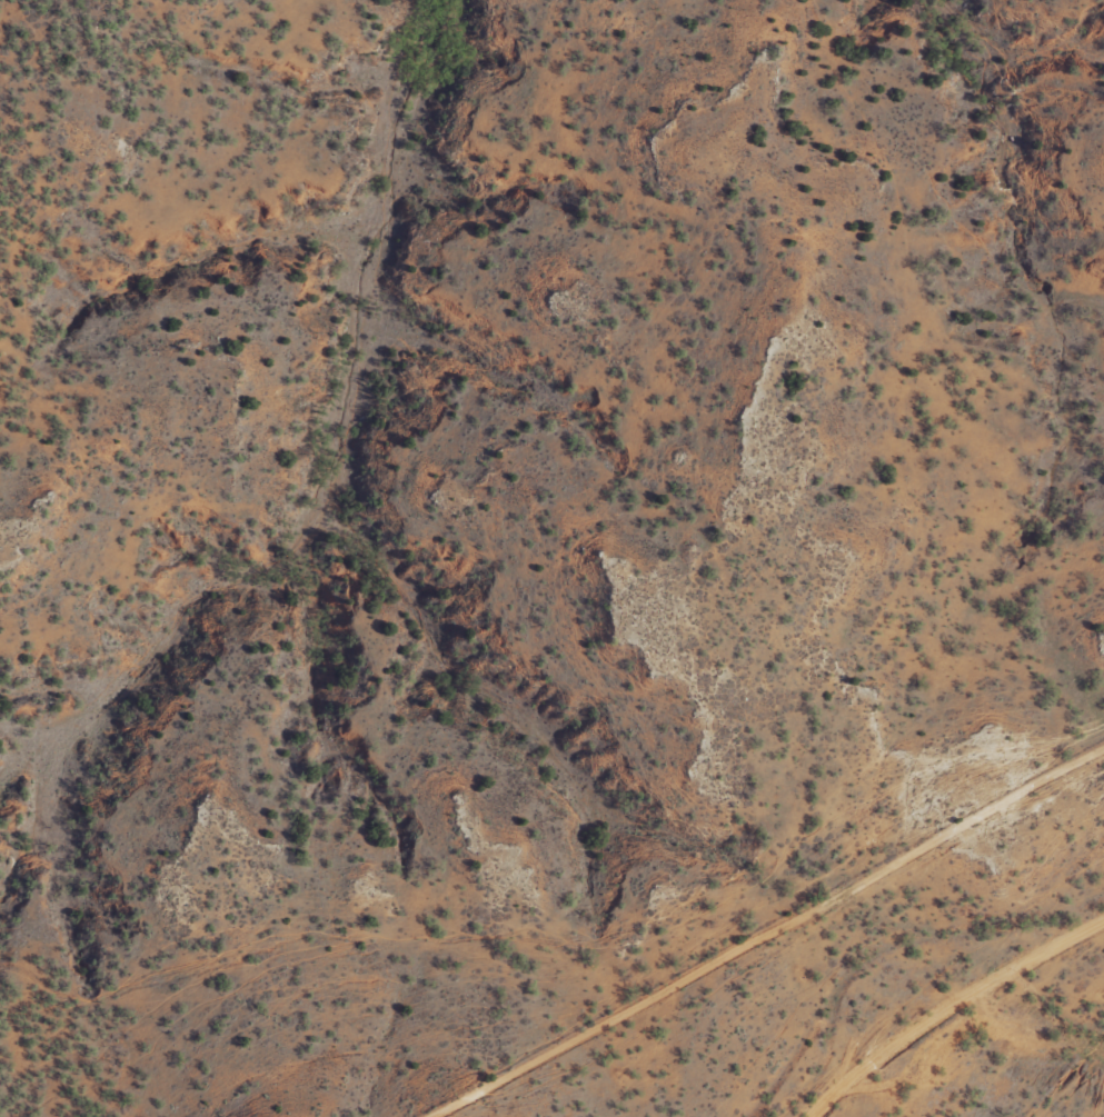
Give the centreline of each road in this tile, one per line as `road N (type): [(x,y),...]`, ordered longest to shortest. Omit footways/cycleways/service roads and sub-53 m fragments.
road 1 (residential): [(441,1116),(665,986),(1103,753)]
road 2 (residential): [(809,1116),(847,1075),(938,1007),(1011,970)]

